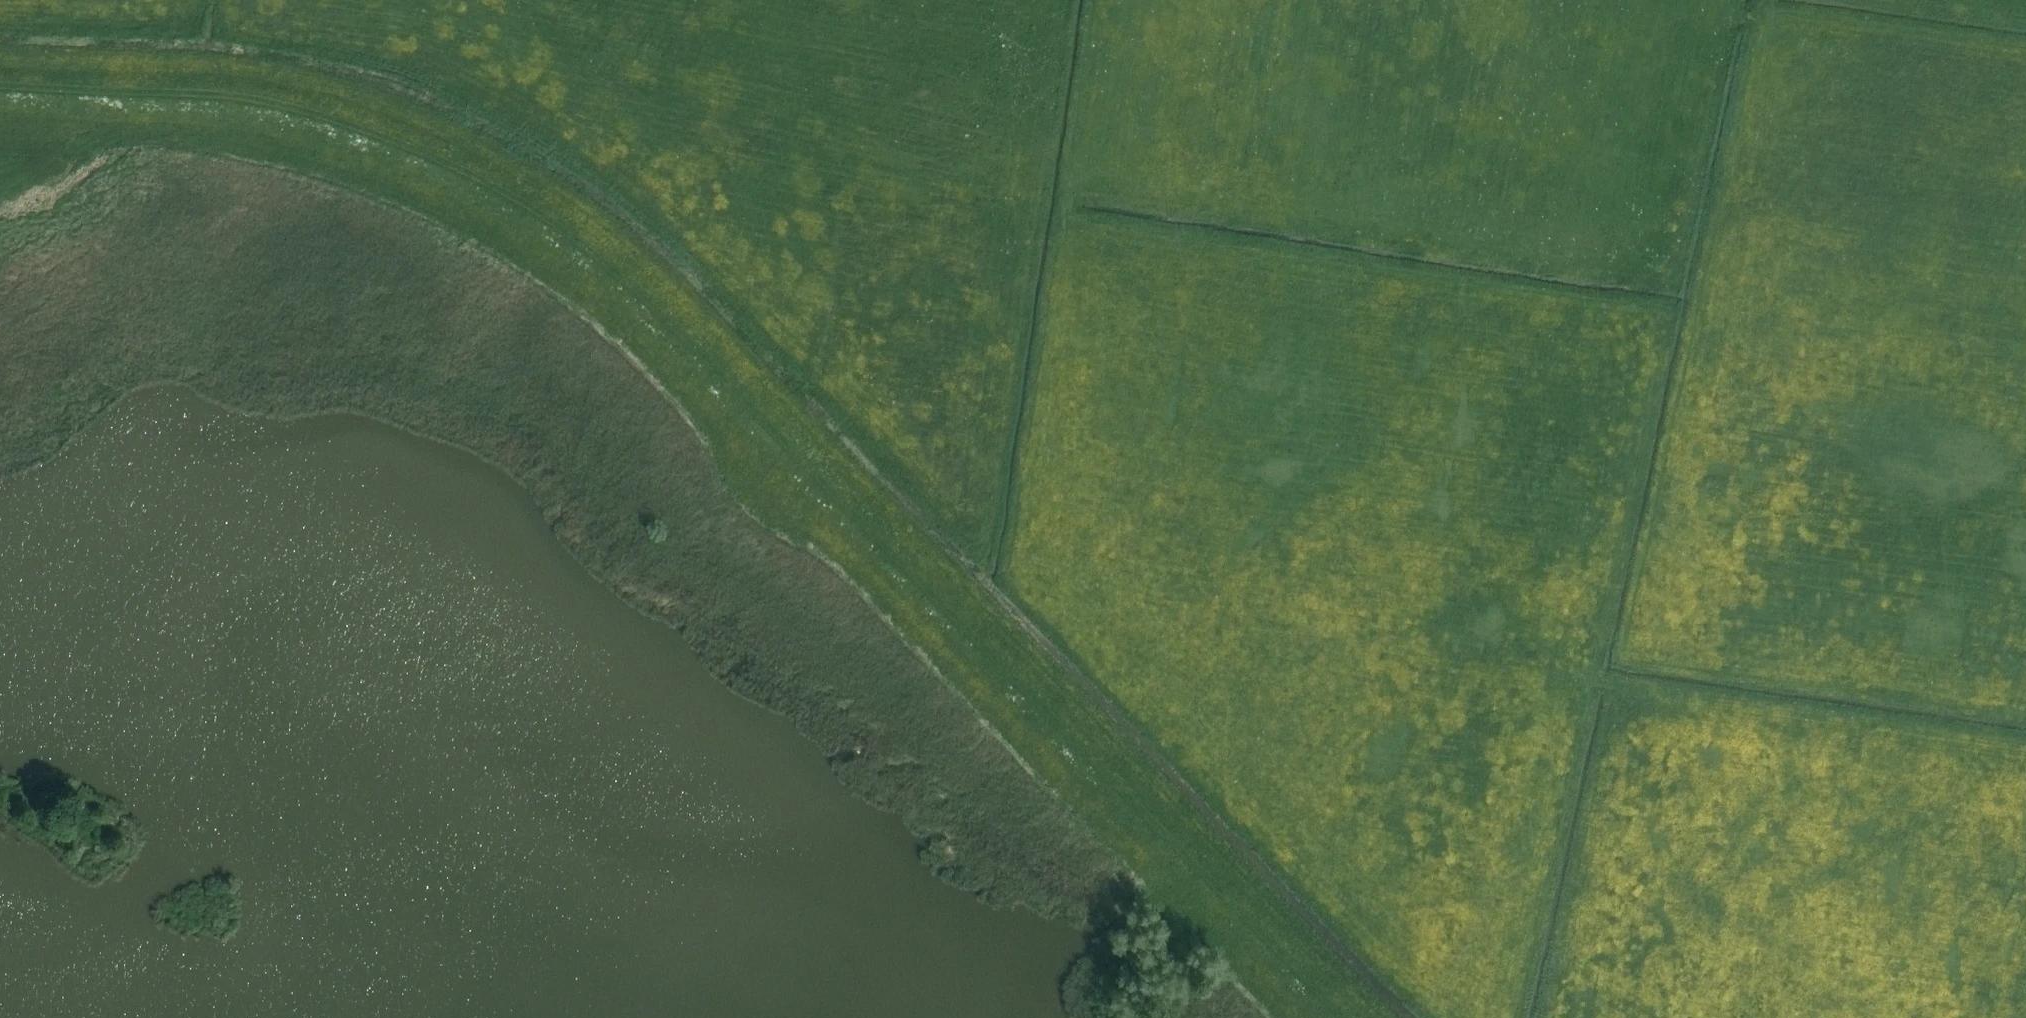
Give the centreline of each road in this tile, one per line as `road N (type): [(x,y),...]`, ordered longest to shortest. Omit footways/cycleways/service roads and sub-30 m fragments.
road 1 (track): [(1345,1017),(730,383),(551,221),(367,123),(236,97),(0,82)]

